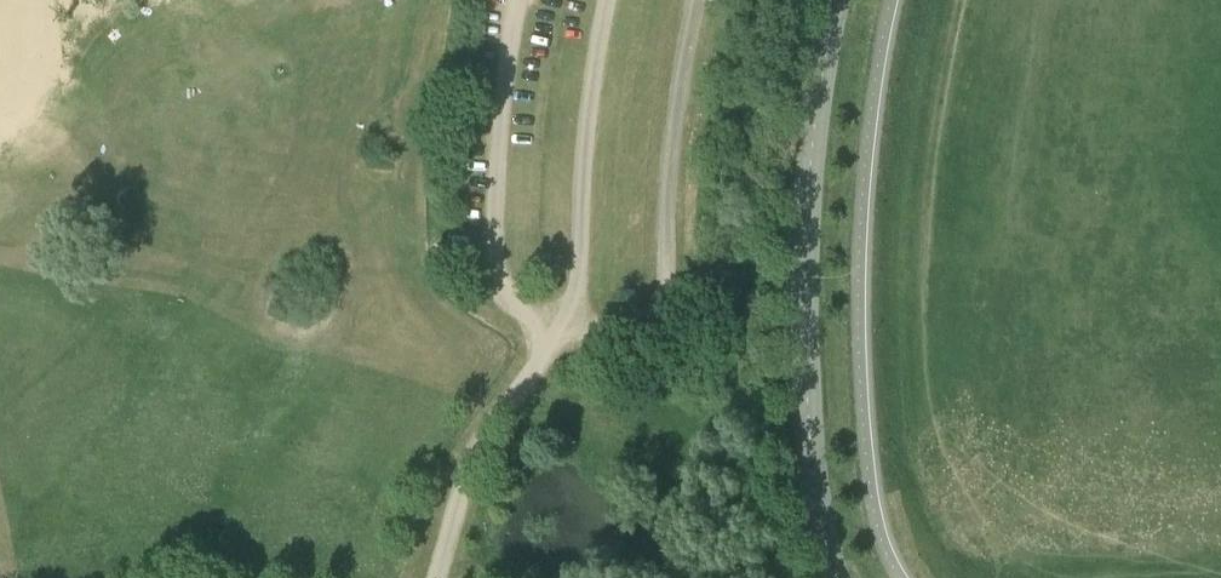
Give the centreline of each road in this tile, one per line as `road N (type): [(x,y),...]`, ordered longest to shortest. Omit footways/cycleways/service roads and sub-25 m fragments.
road 1 (unclassified): [(839,577),(827,544),(807,401),(804,323),(821,73),(837,0)]

